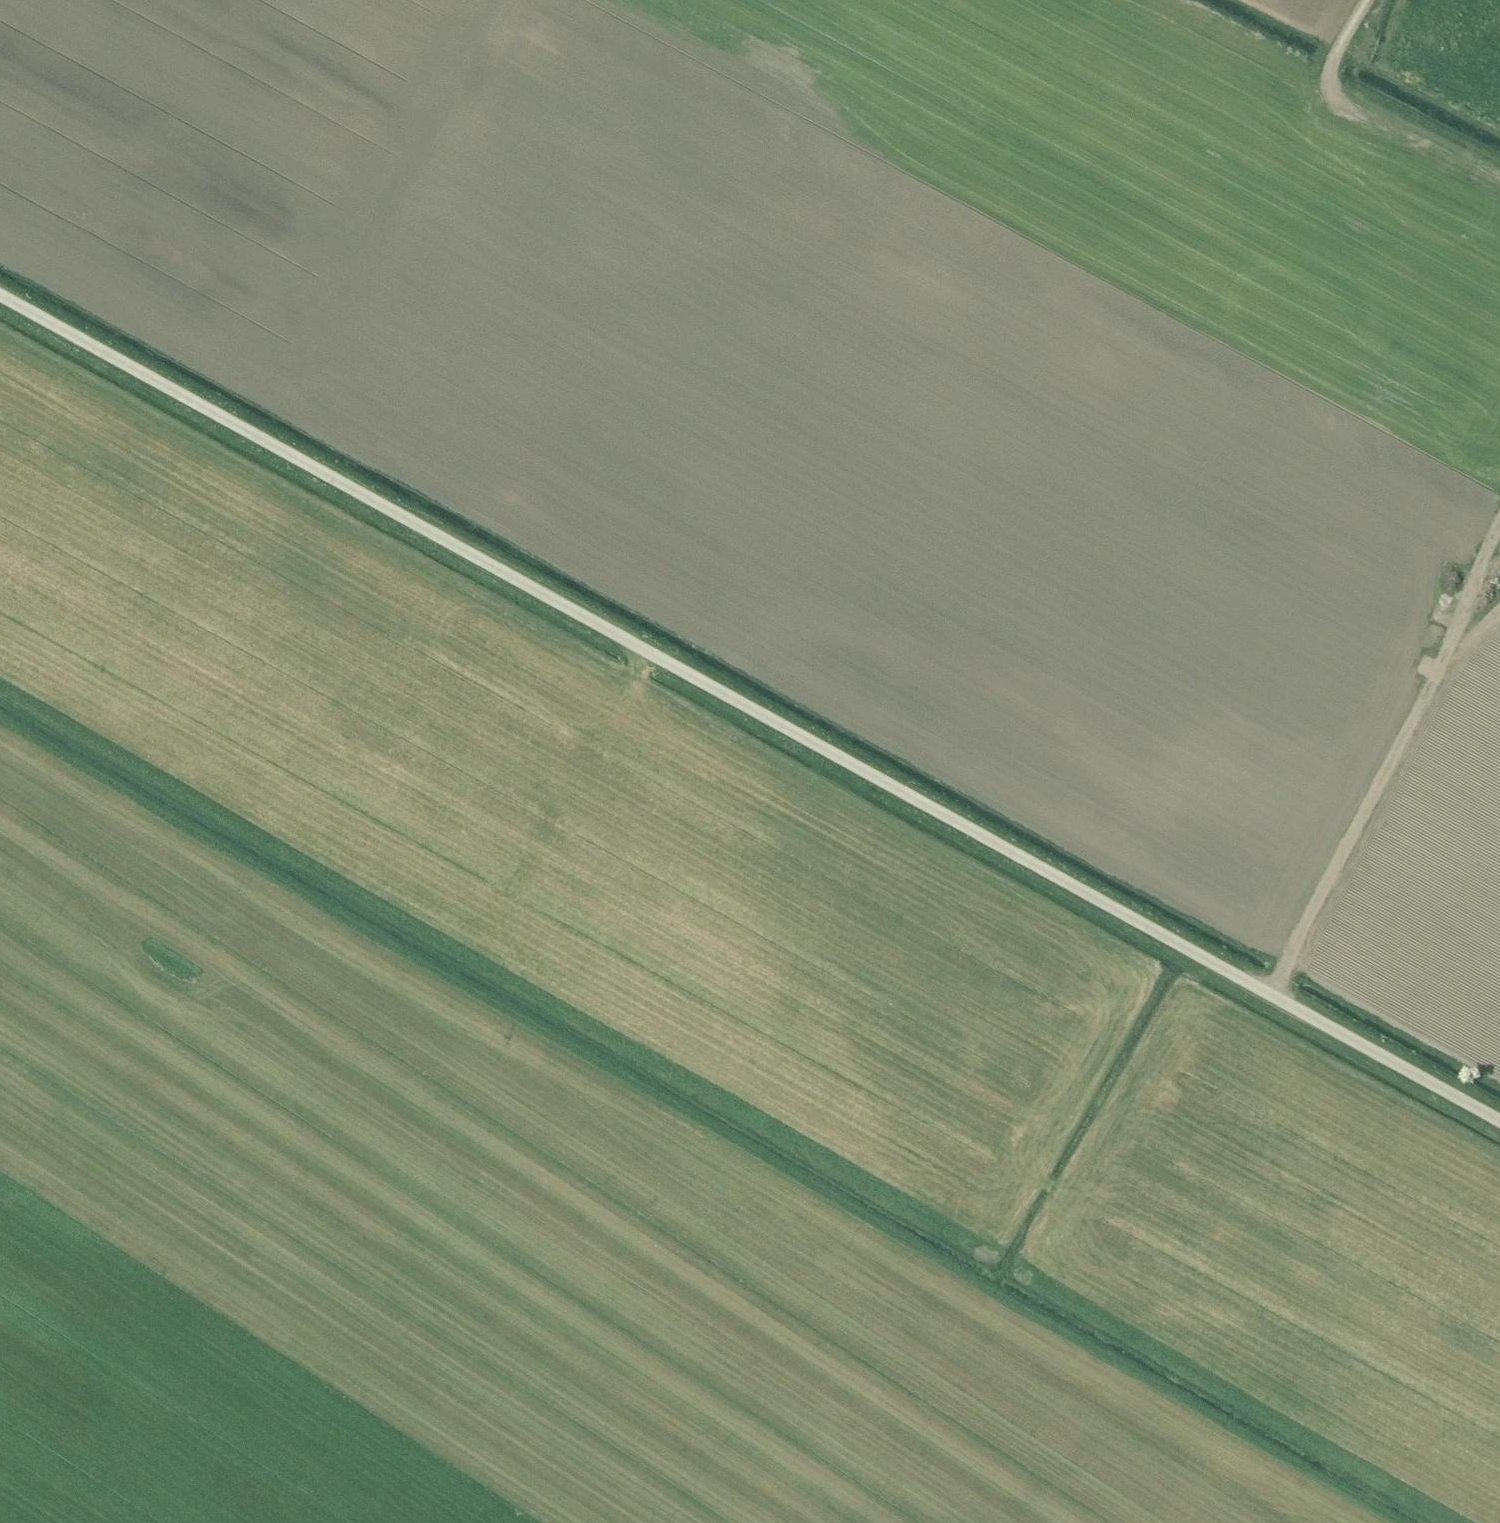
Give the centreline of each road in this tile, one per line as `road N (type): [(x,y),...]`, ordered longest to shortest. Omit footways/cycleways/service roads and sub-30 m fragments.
road 1 (unclassified): [(1499,1127),(0,294)]

